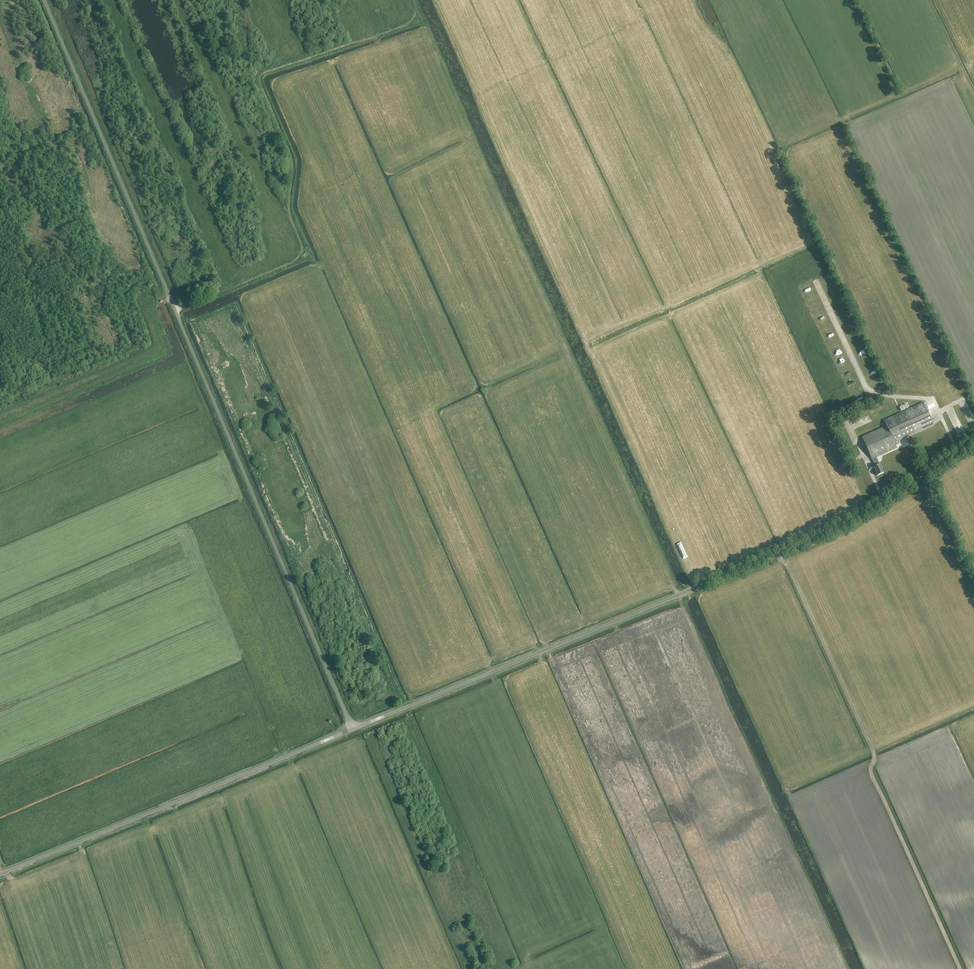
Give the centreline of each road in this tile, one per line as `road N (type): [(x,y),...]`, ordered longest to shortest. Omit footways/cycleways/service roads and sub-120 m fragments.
road 1 (unclassified): [(352,730),(44,0)]
road 2 (unclassified): [(352,730),(831,532),(973,444)]
road 3 (unclassified): [(0,875),(352,730)]

